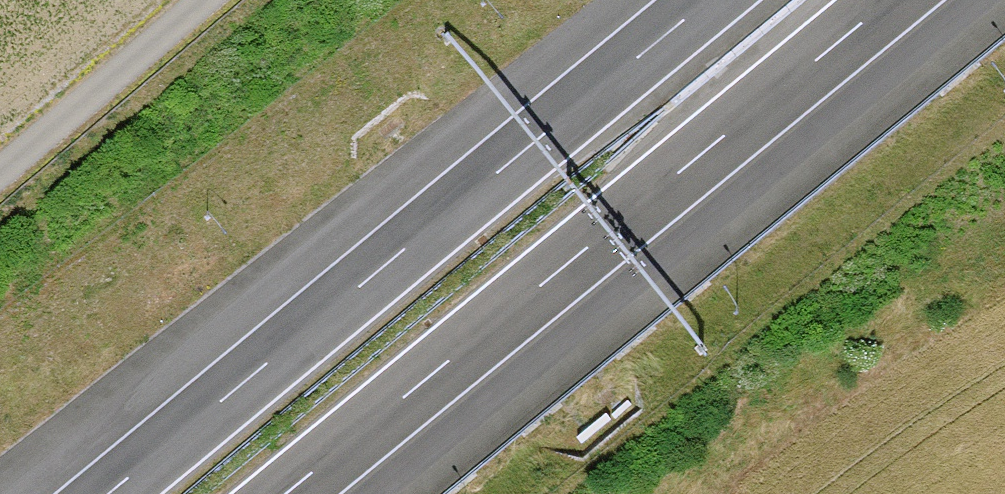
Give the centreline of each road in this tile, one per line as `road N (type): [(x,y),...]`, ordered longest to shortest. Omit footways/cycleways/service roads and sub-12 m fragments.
road 1 (motorway): [(289,493),(893,0)]
road 2 (motorway): [(704,0),(103,493)]

